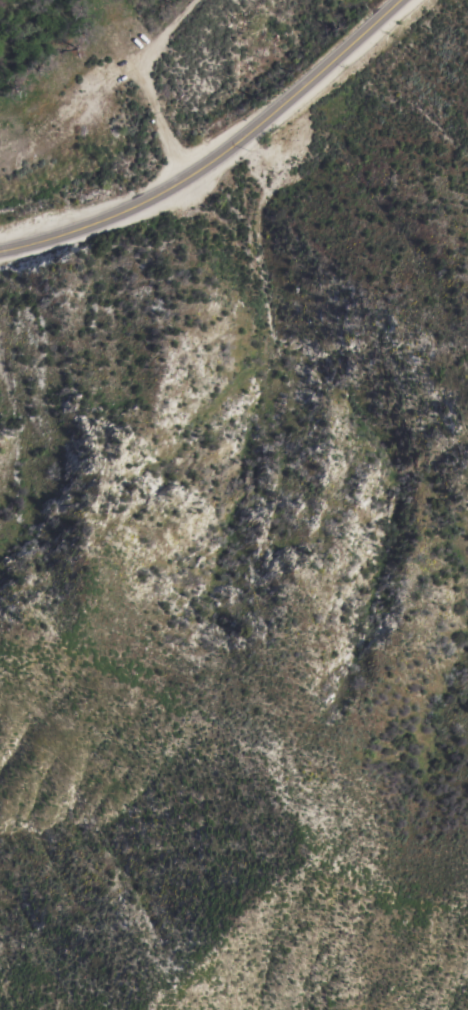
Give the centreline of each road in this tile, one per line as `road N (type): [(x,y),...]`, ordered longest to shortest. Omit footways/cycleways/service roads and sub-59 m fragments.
road 1 (secondary): [(0,253),(96,225),(190,178),(403,0)]

